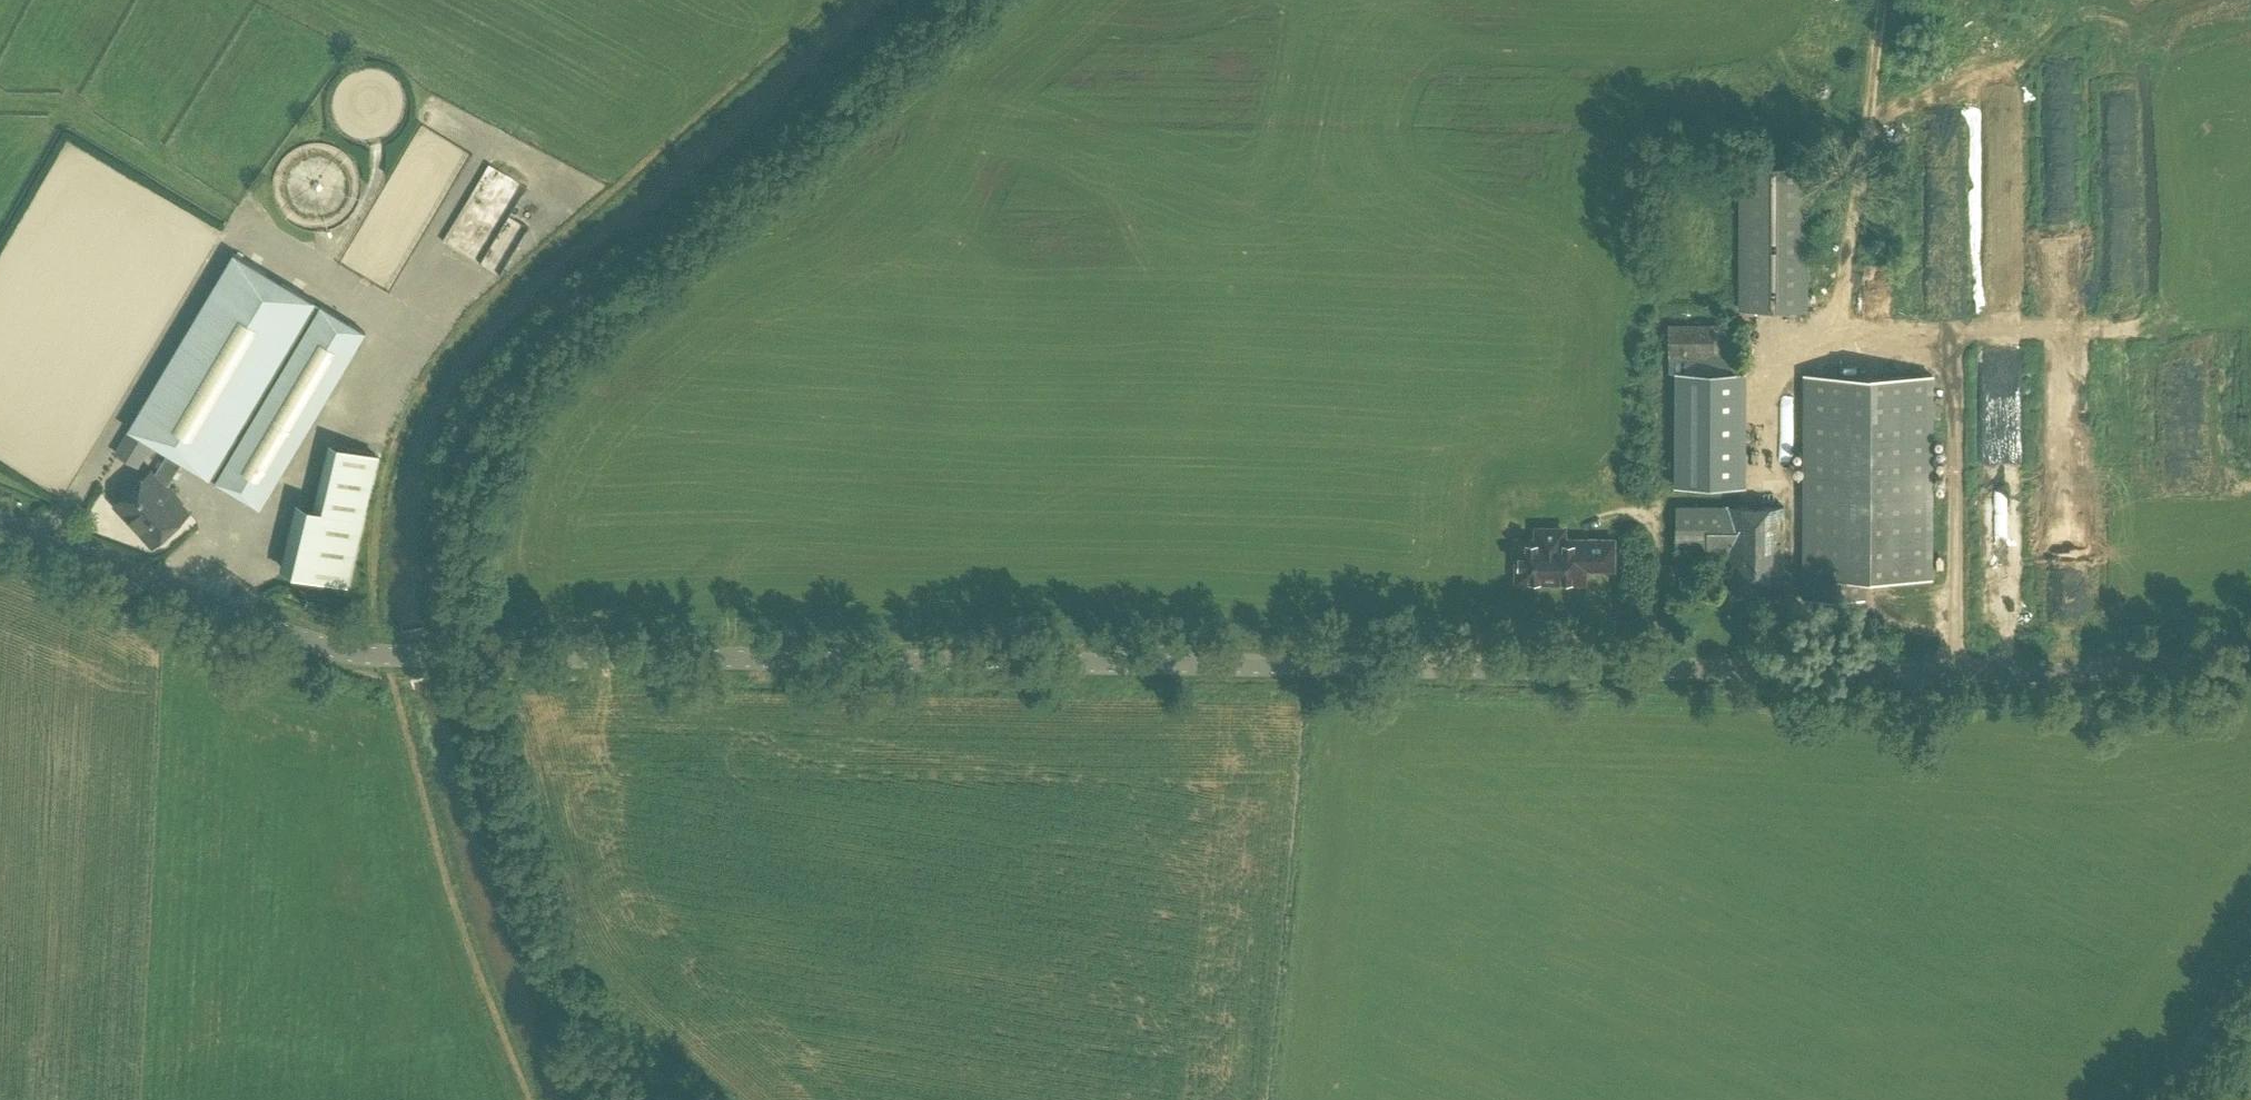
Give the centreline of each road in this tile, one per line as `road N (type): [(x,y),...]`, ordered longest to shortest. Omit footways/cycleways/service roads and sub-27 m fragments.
road 1 (unclassified): [(442,660),(2013,675),(2127,669),(2250,642)]
road 2 (unclassified): [(442,660),(344,654),(0,524)]
road 3 (unclassified): [(2150,1099),(2250,970)]

